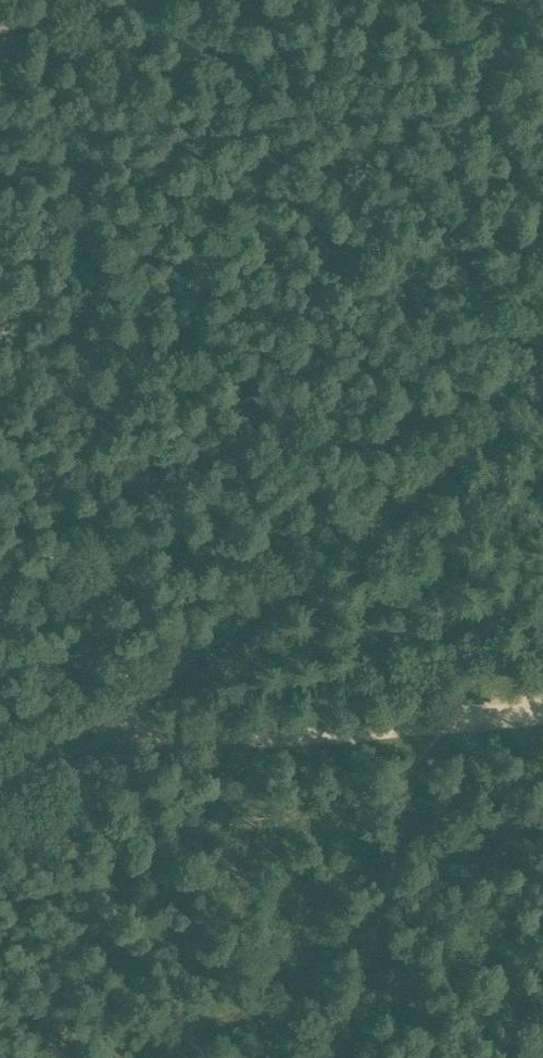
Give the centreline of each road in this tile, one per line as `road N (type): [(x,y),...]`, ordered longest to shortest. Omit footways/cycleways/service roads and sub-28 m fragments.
road 1 (unclassified): [(0,799),(542,385)]
road 2 (track): [(425,730),(340,1057)]
road 3 (track): [(0,31),(142,0)]

